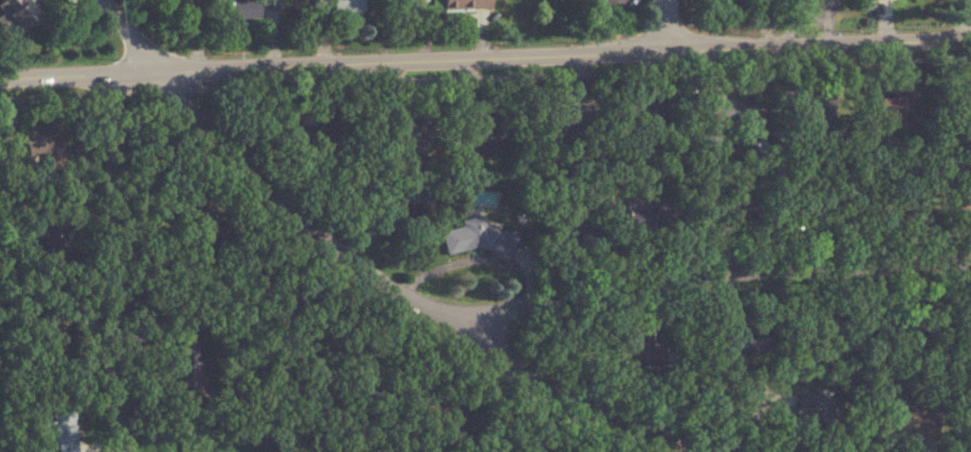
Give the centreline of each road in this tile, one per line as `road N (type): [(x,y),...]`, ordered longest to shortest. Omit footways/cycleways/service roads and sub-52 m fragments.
road 1 (residential): [(0,81),(970,41)]
road 2 (residential): [(96,0),(216,147),(378,281),(538,375),(732,451)]
road 3 (residential): [(451,323),(665,280),(970,263)]
road 4 (residential): [(119,451),(111,75)]

